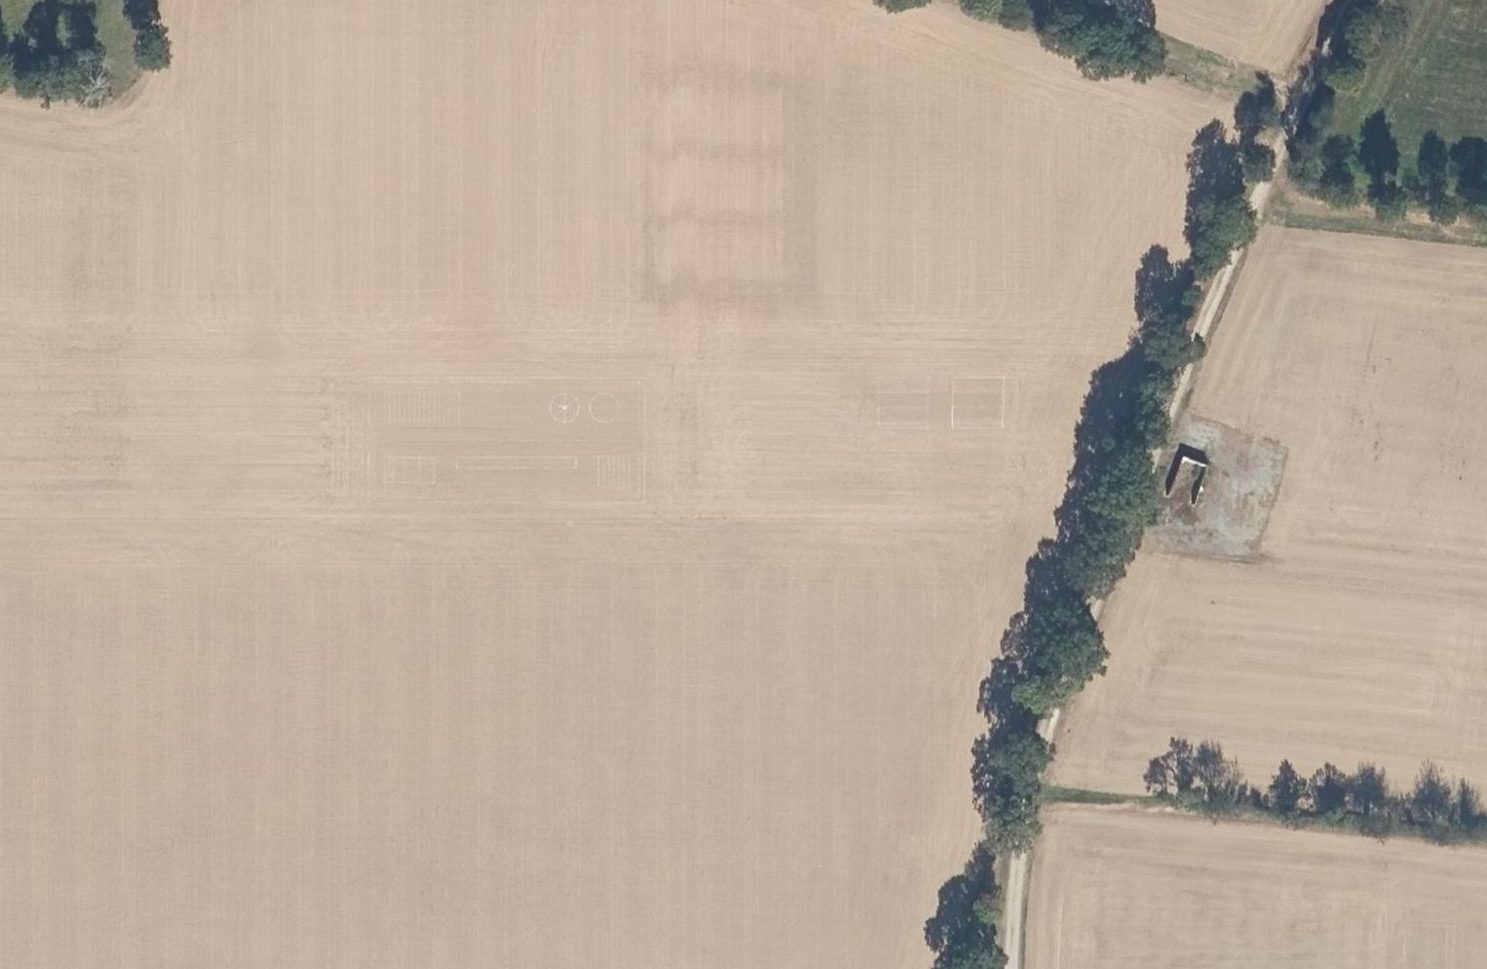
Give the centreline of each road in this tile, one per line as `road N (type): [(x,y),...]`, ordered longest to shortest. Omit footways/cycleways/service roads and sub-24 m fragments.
road 1 (track): [(1349,0),(1240,233),(1026,806),(1022,968)]

